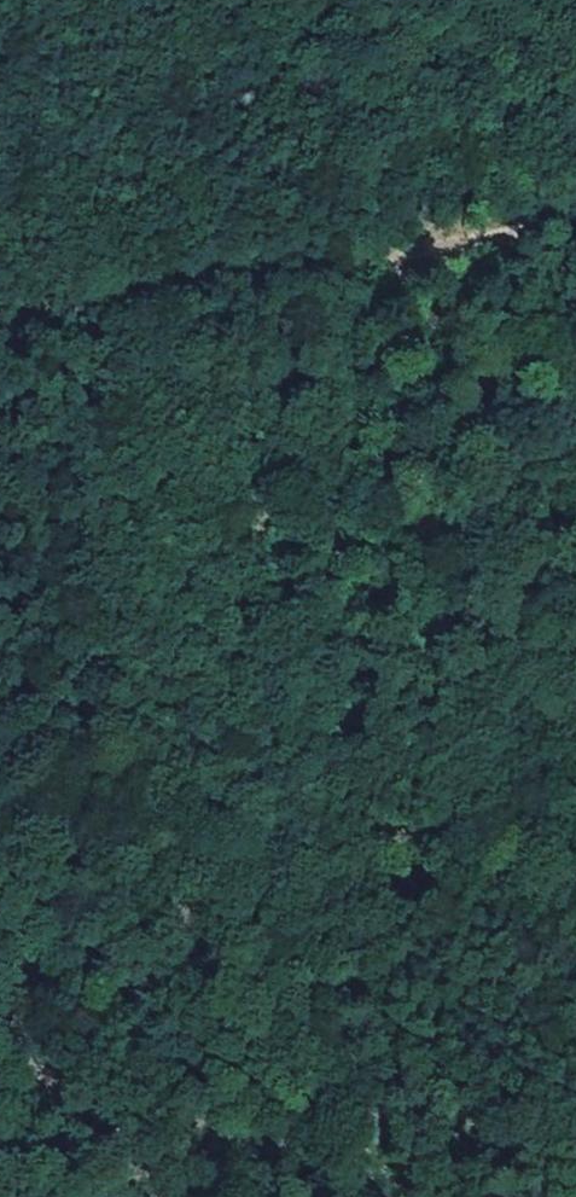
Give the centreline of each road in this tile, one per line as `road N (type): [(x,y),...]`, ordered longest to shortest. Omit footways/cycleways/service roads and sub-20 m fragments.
road 1 (track): [(575,227),(0,349)]

